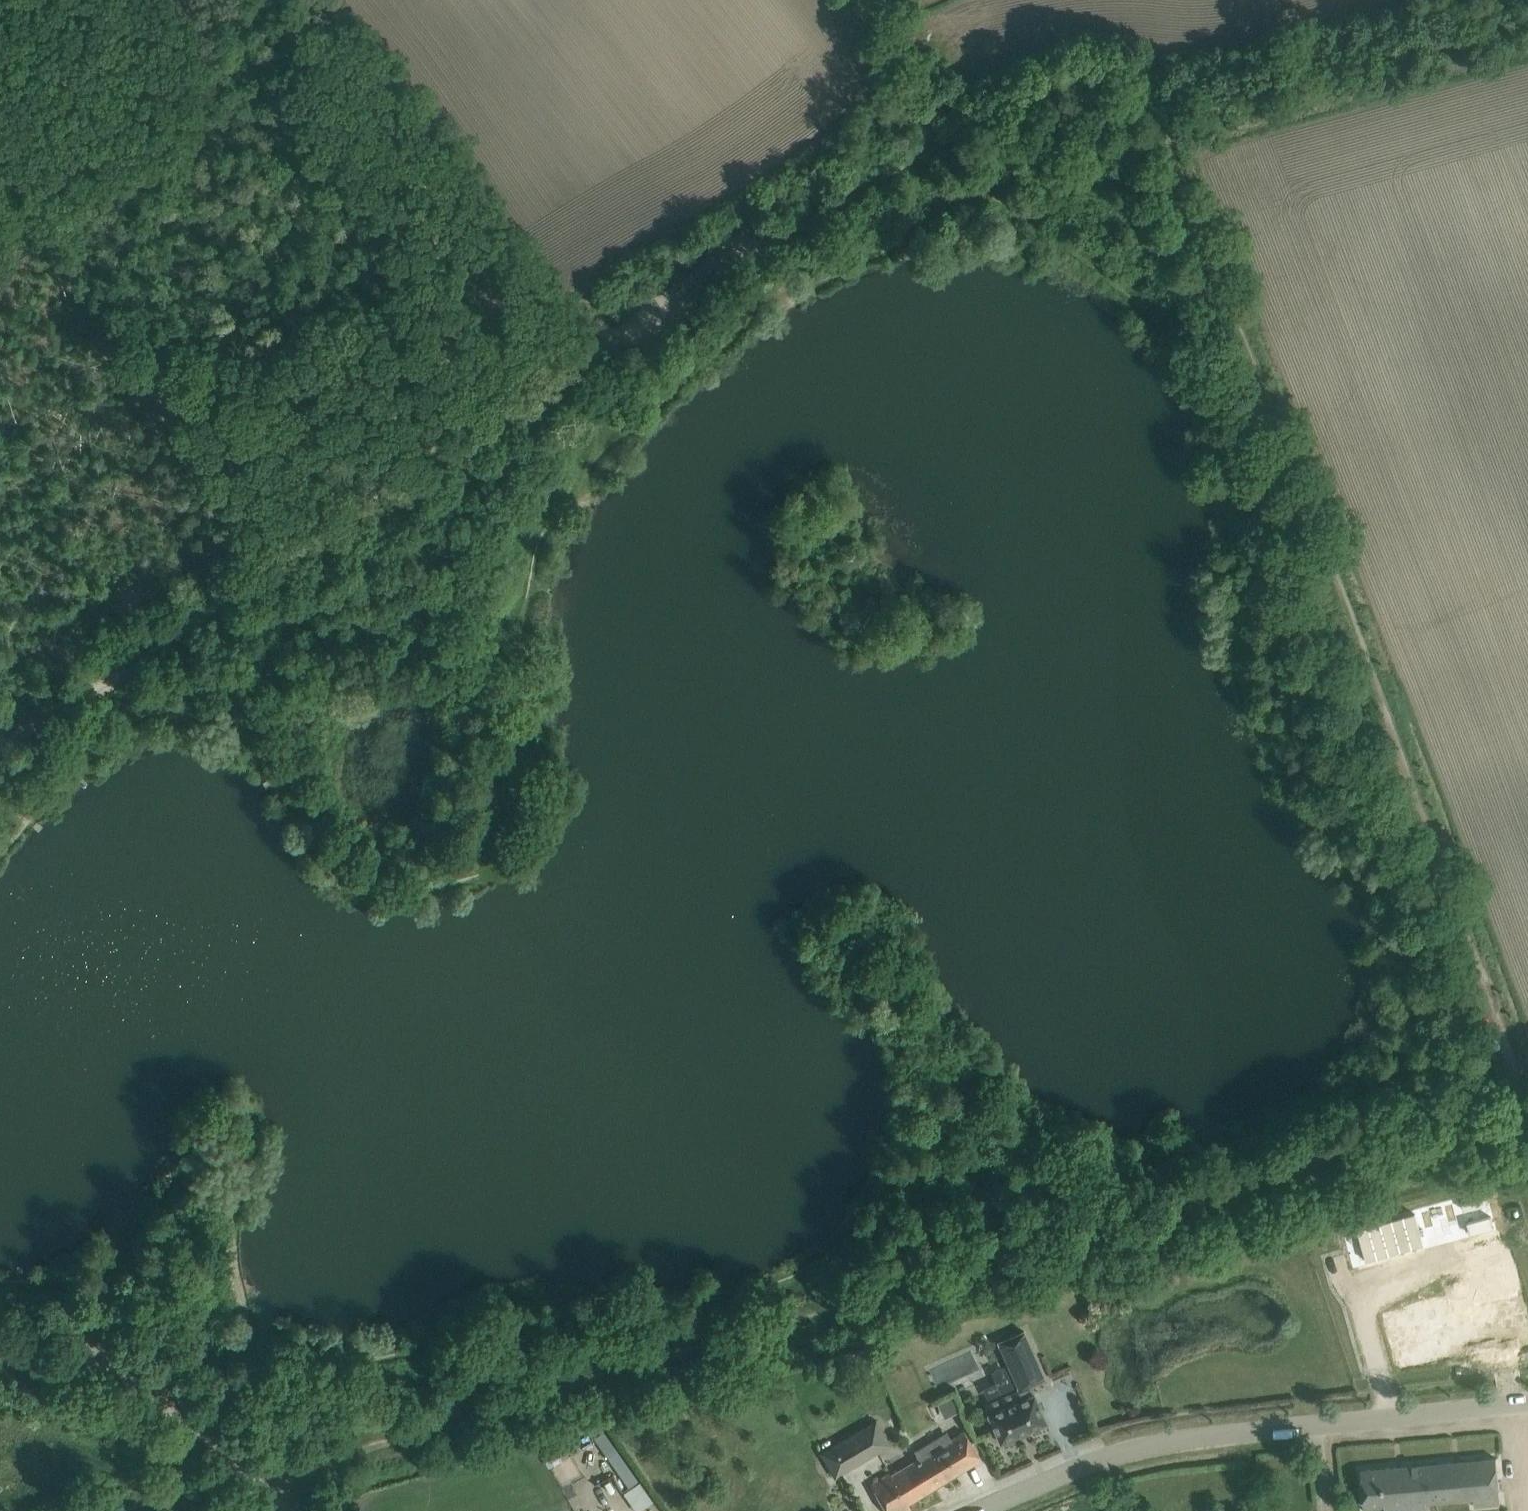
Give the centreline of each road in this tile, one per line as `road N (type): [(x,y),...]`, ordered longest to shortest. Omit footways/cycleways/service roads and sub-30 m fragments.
road 1 (unclassified): [(1527,1402),(1136,1448),(980,1510)]
road 2 (unclassified): [(274,1510),(214,1440),(162,1395),(0,1350)]

